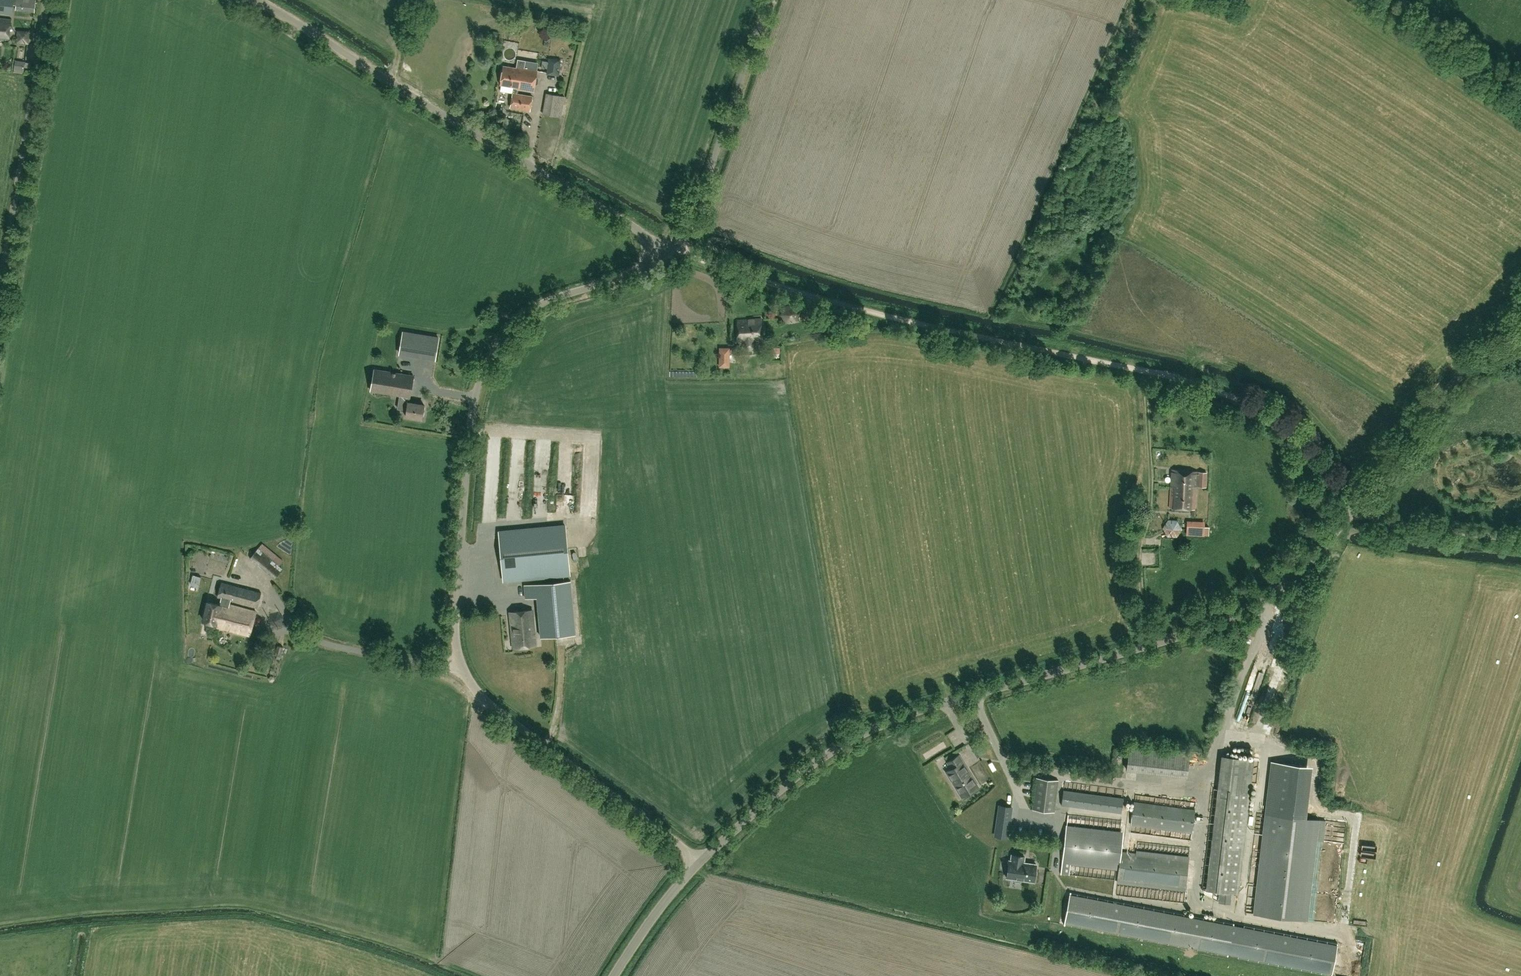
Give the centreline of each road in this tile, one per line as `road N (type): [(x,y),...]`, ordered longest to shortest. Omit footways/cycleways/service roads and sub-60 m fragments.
road 1 (unclassified): [(700,861),(489,703),(463,668),(454,620),(471,414),(488,363),(536,307),(674,250)]
road 2 (unclassified): [(700,861),(804,770),(864,733),(1246,611),(1287,583),(1355,508)]
road 3 (track): [(1355,508),(1282,425),(1231,396),(909,323),(674,250)]
road 4 (unclassified): [(674,250),(255,0)]
road 5 (unclassified): [(674,250),(693,224),(771,0)]
road 6 (unclassified): [(1355,508),(1520,310)]
road 7 (unclassified): [(1520,540),(1397,523),(1355,508)]
road 8 (unclassified): [(609,975),(700,861)]

